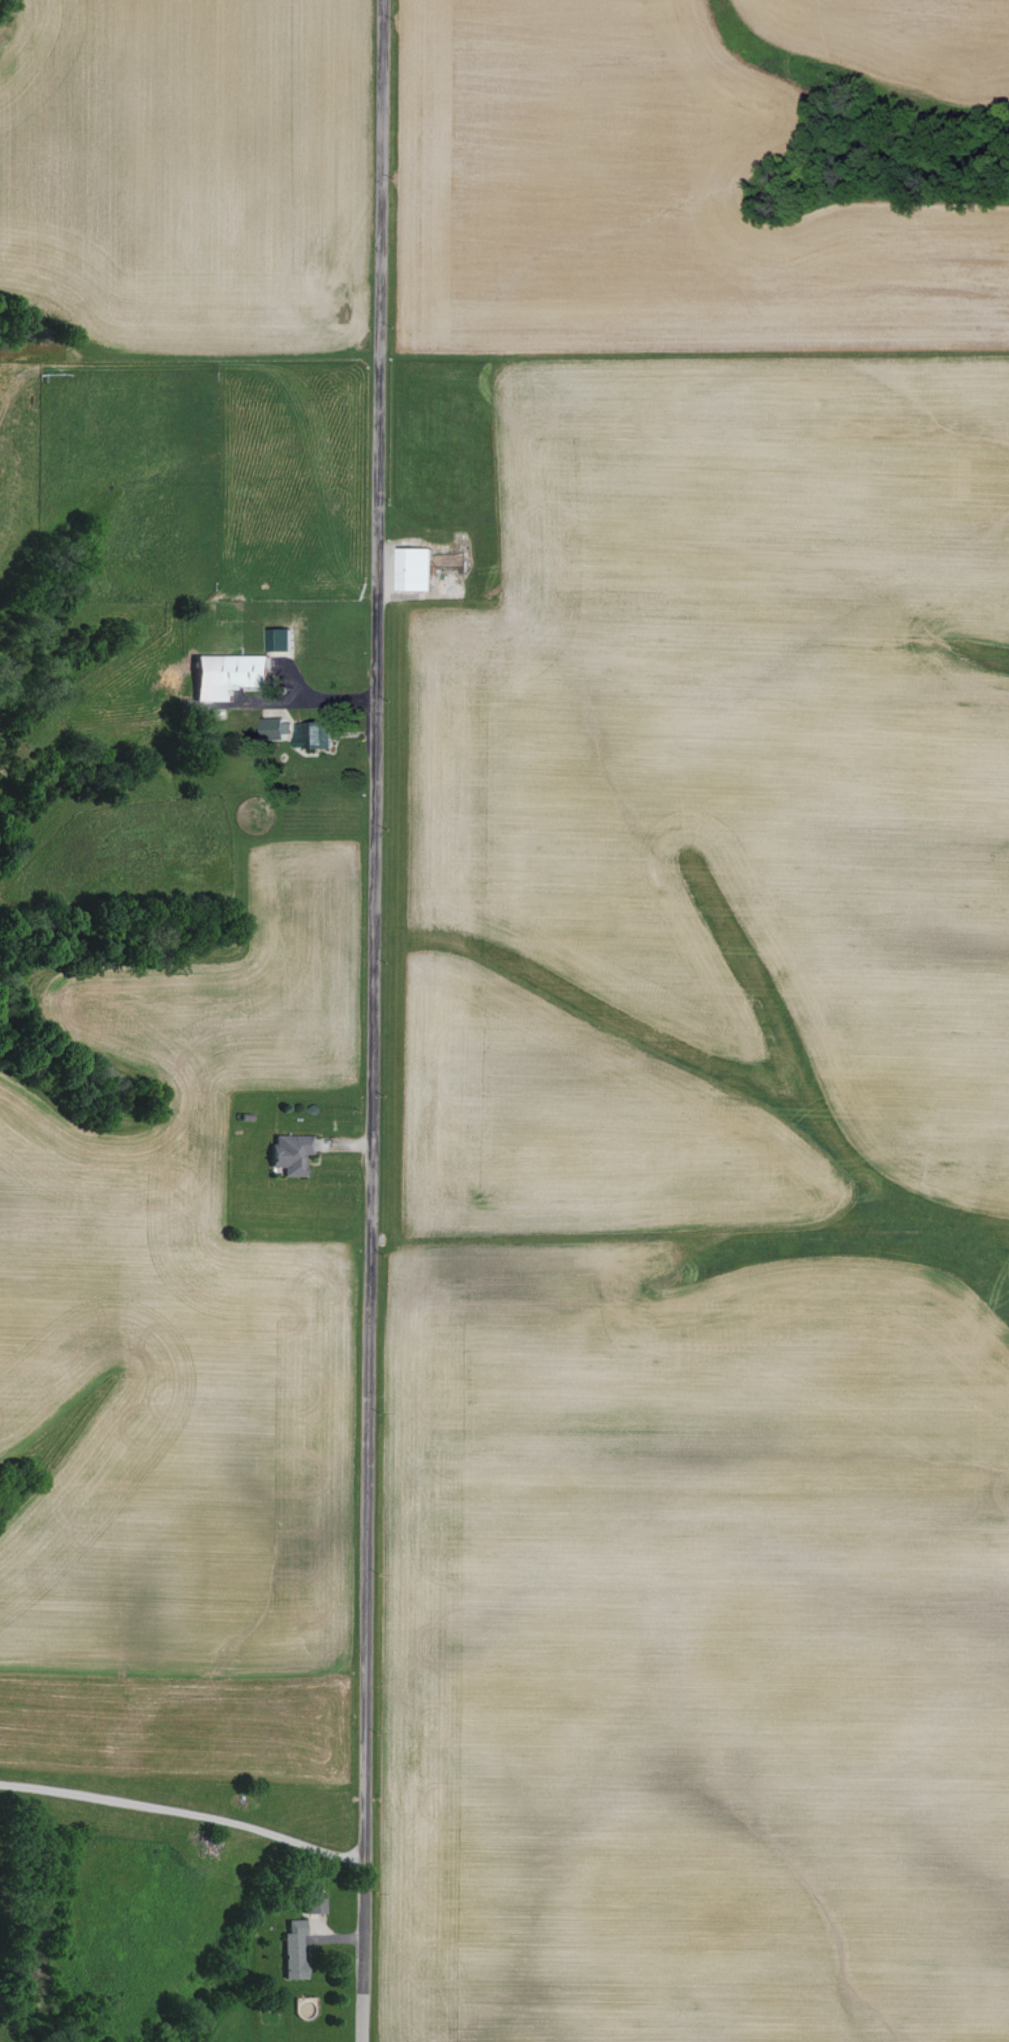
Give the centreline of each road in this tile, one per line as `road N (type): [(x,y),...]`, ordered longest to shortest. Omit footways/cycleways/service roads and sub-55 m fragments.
road 1 (residential): [(364,2041),(382,0)]

